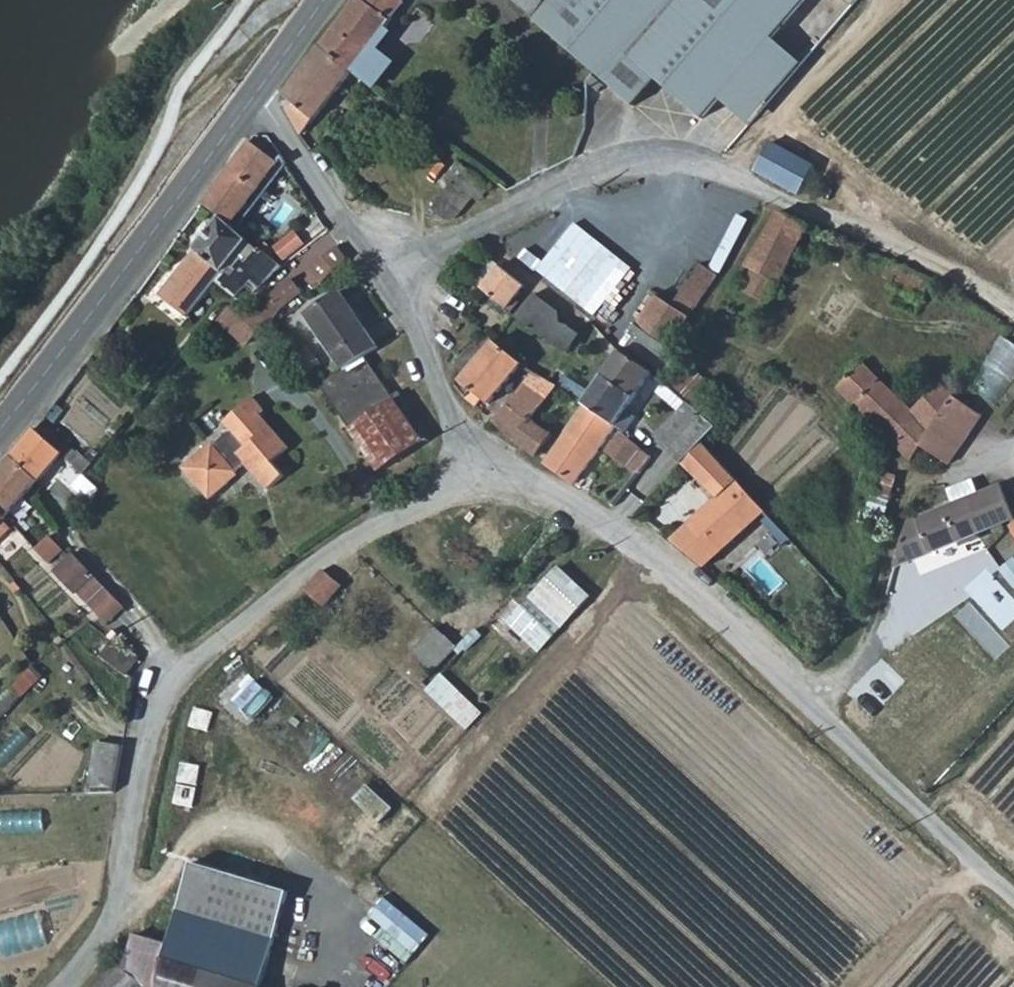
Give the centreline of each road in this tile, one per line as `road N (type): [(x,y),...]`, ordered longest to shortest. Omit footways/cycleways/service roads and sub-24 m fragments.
road 1 (residential): [(479,460),(254,607),(175,678),(145,736),(117,915),(60,986)]
road 2 (residential): [(401,308),(475,232),(634,155),(708,164),(1013,304)]
road 3 (unclassified): [(479,460),(635,546),(704,599),(1013,890)]
road 4 (track): [(770,198),(714,305),(713,333),(833,402),(913,486),(972,469),(1013,442)]
road 5 (secondary): [(260,87),(0,429)]
road 6 (unclassified): [(260,87),(401,308)]
road 7 (track): [(316,9),(287,19),(167,120)]
road 8 (unclassified): [(401,308),(479,460)]

